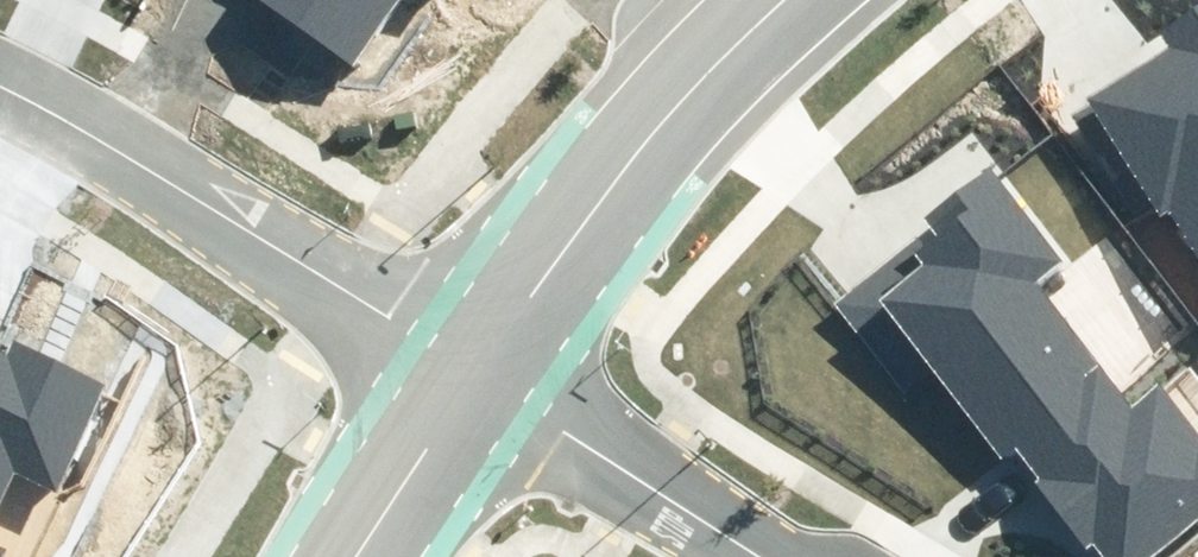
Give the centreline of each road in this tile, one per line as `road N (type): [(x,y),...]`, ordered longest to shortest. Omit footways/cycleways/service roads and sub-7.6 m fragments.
road 1 (residential): [(0,111),(472,376)]
road 2 (residential): [(472,376),(758,0)]
road 3 (residential): [(472,376),(784,556)]
road 4 (residential): [(349,556),(472,376)]

